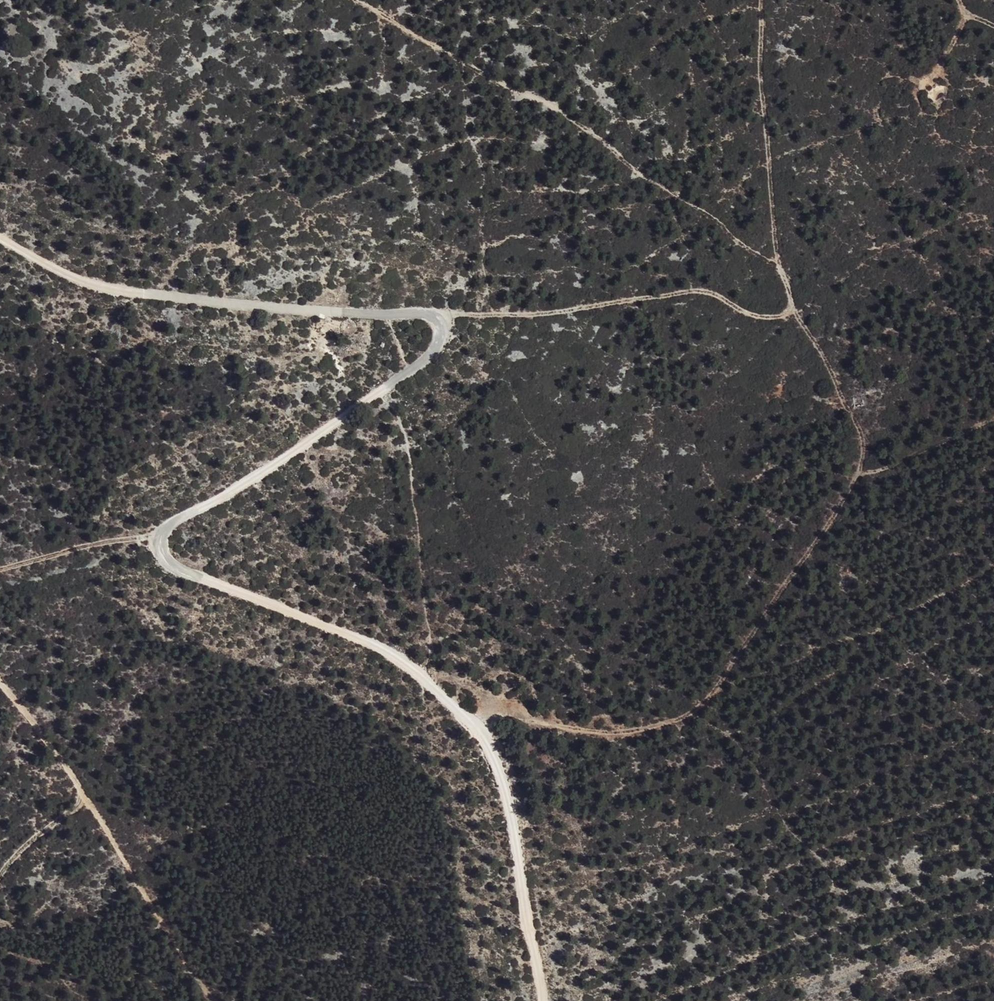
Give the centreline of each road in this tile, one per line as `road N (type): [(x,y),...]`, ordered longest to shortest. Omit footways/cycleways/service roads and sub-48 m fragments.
road 1 (track): [(0,239),(105,292),(441,319),(448,331),(432,360),(169,526),(162,549),(169,561),(348,635),(426,680),(487,737),(510,811),(541,1000)]
road 2 (track): [(474,725),(496,705),(600,733),(661,726),(717,693),(860,471),(862,435),(790,310)]
road 3 (track): [(359,0),(552,101),(773,260)]
road 4 (track): [(441,319),(699,292),(754,314),(783,314),(790,300),(773,260)]
road 5 (track): [(214,1000),(47,741),(0,682)]
road 6 (track): [(761,0),(777,265)]
road 7 (track): [(161,538),(0,570)]

